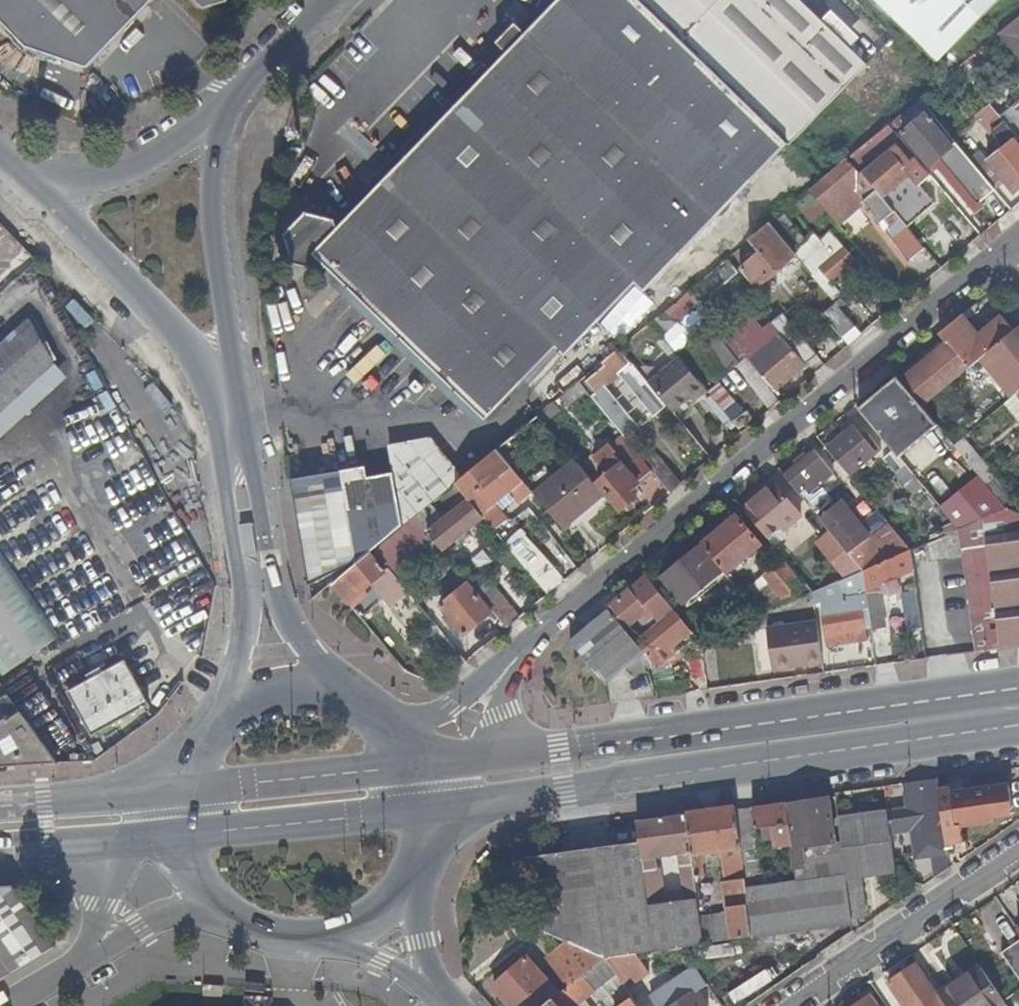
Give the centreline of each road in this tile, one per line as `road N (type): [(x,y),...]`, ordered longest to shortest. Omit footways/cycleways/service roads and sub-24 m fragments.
road 1 (residential): [(514,663),(548,618),(1009,236)]
road 2 (secondary): [(427,811),(1018,727)]
road 3 (secondary): [(1018,688),(512,752)]
road 4 (residential): [(227,378),(26,175)]
road 5 (residential): [(217,115),(211,209),(227,378)]
road 6 (residential): [(1018,855),(801,1005)]
road 7 (secondary): [(175,835),(427,811)]
road 8 (secondary): [(416,766),(177,790)]
road 9 (residential): [(26,175),(72,176),(131,162),(217,115)]
road 10 (residential): [(262,566),(227,378)]
road 11 (secondary): [(177,790),(0,811)]
road 12 (secondary): [(0,842),(175,835)]
road 13 (residential): [(262,566),(214,725)]
road 14 (residential): [(217,115),(328,0)]
road 15 (residential): [(175,835),(123,865),(86,957)]
road 16 (residential): [(208,904),(275,941),(314,943),(352,933)]
road 17 (residential): [(331,695),(262,566)]
road 18 (residential): [(514,663),(451,706),(392,731)]
road 19 (residential): [(86,957),(208,904)]
road 20 (residential): [(331,695),(289,692),(248,702),(214,725)]

